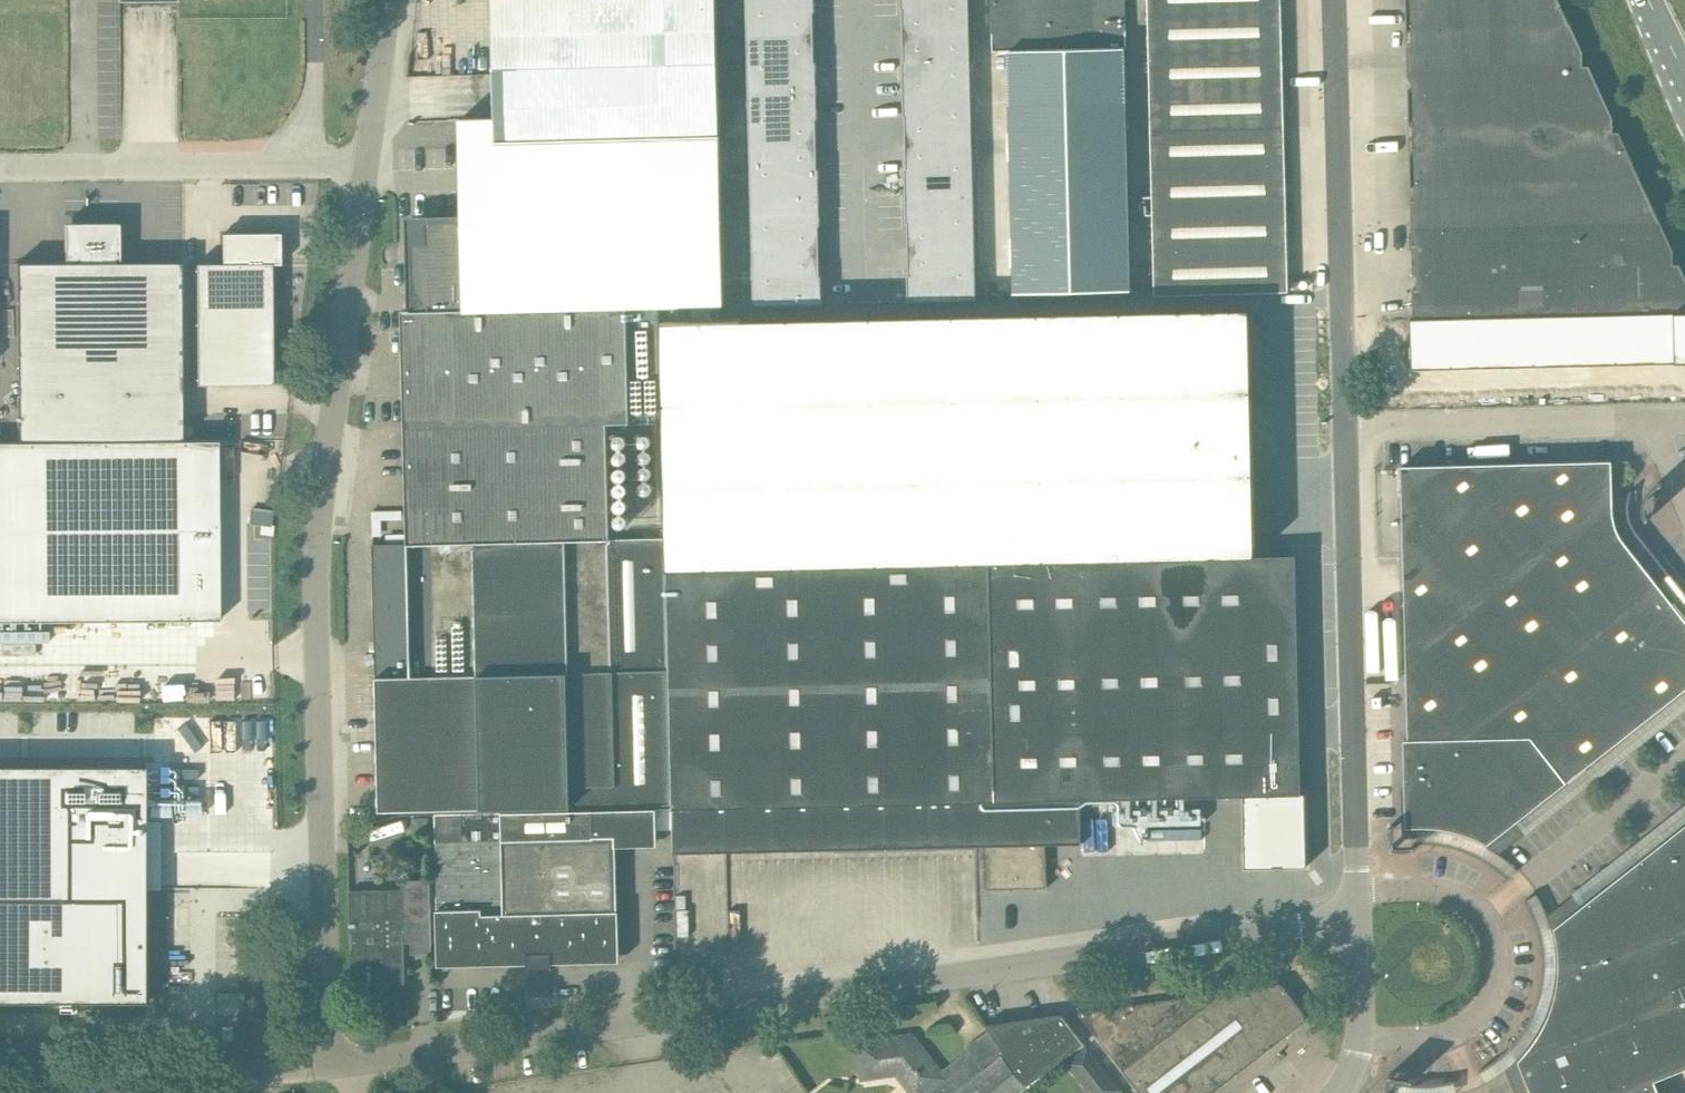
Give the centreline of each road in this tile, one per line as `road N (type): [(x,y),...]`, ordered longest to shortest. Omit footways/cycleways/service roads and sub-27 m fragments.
road 1 (unclassified): [(1360,918),(332,1064)]
road 2 (unclassified): [(332,1064),(316,602),(321,507),(371,164)]
road 3 (unclassified): [(1358,882),(1334,0)]
road 4 (unclassified): [(1361,1054),(1431,1054),(1468,1034),(1490,999),(1496,942),(1468,897),(1409,881),(1358,882)]
road 5 (unclassified): [(0,169),(371,164)]
road 6 (unclassified): [(332,1064),(277,1071),(0,1063)]
road 7 (unclassified): [(371,164),(385,0)]
road 8 (unclassified): [(1361,1054),(1360,918)]

